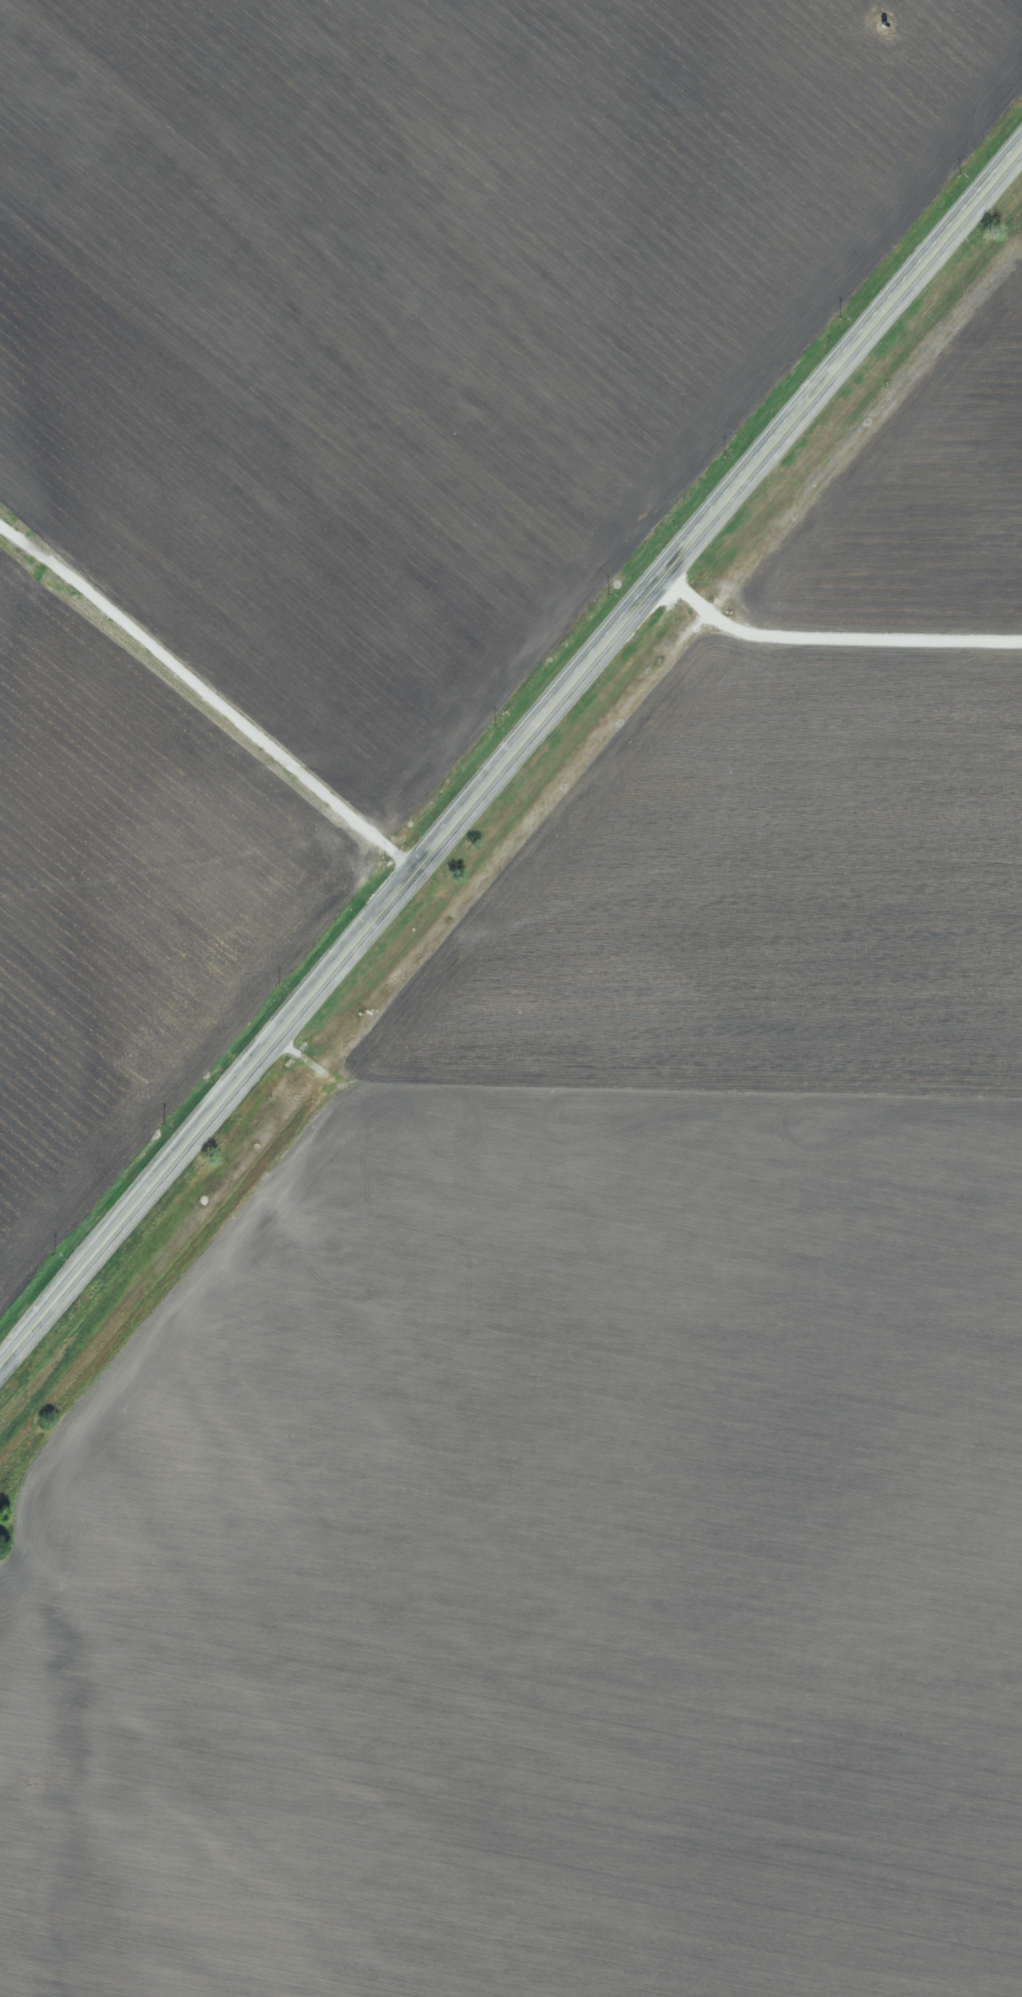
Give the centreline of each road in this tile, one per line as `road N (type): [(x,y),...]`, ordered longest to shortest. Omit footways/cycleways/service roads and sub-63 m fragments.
road 1 (primary): [(0,1369),(1021,157)]
road 2 (track): [(670,573),(735,620),(1021,627)]

